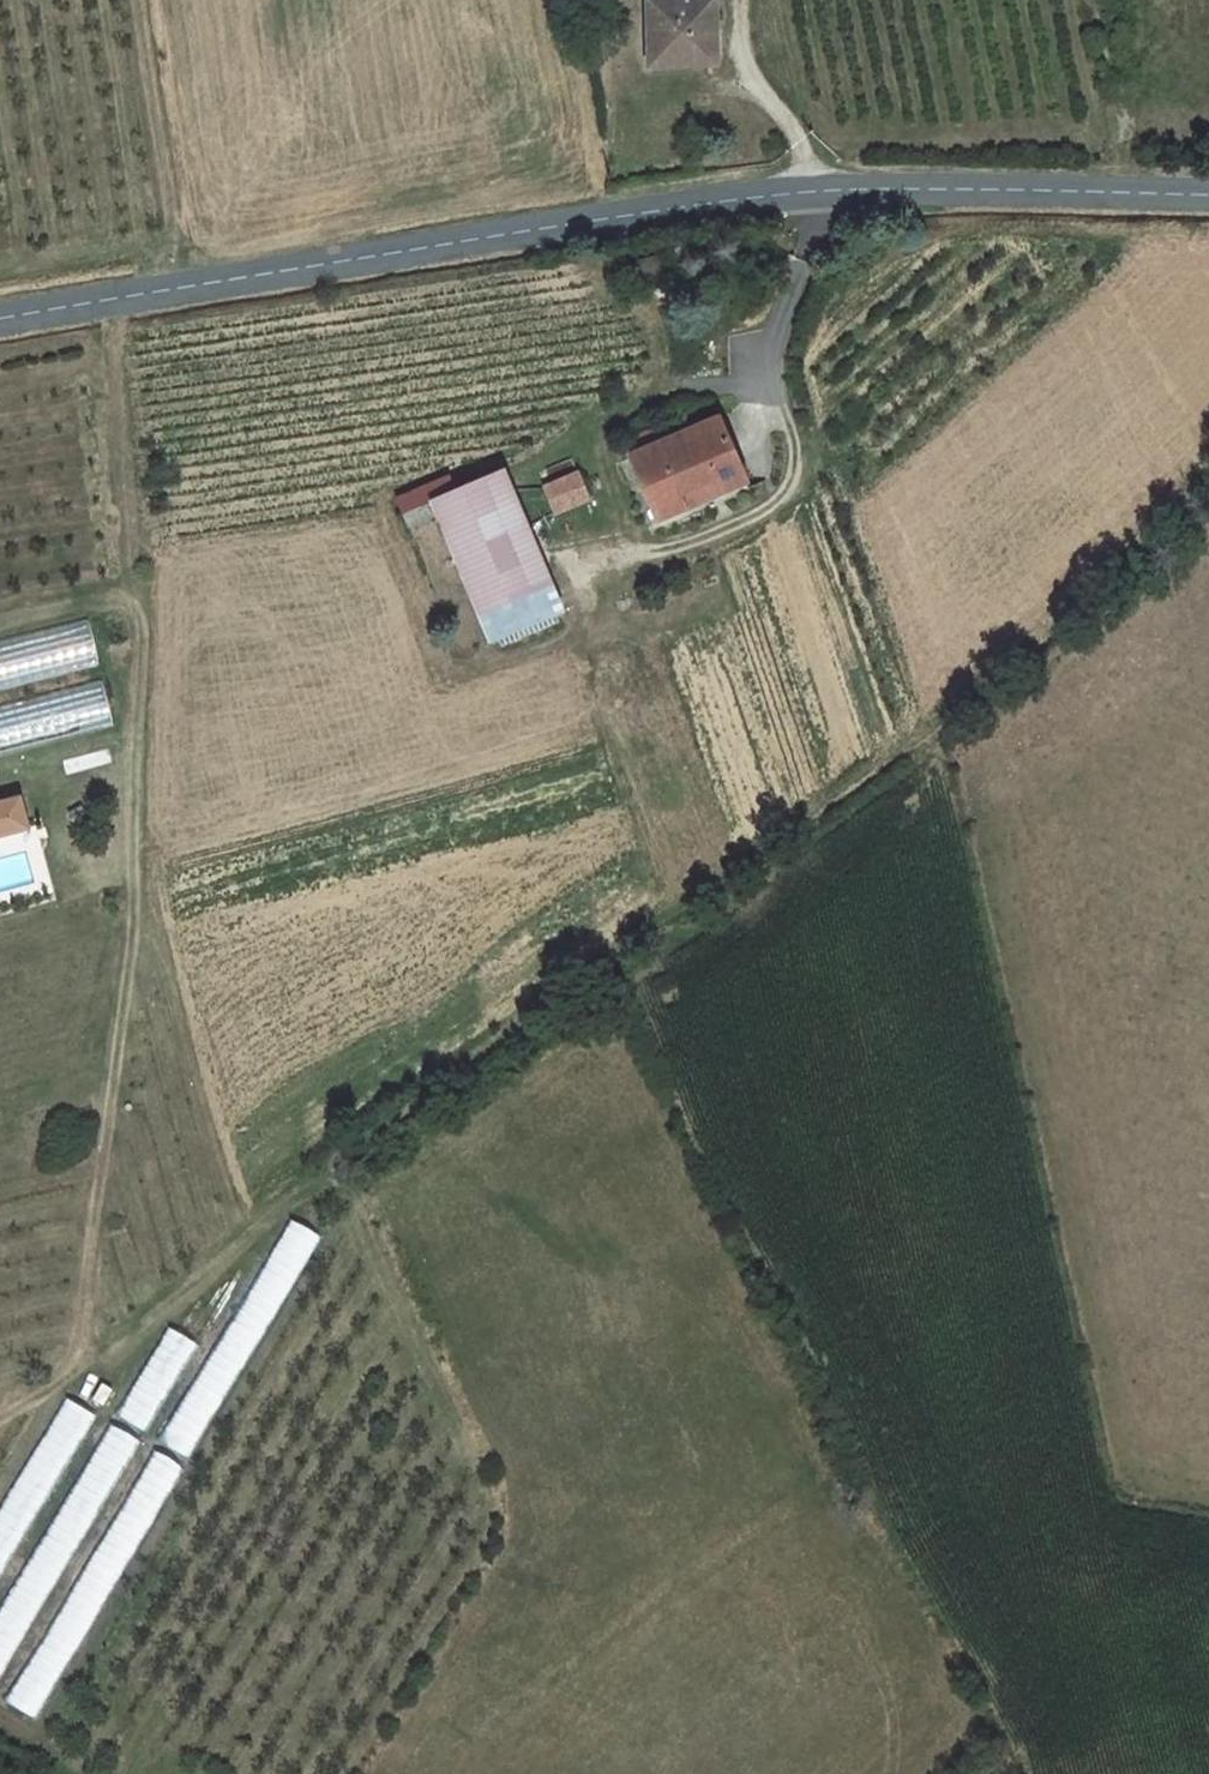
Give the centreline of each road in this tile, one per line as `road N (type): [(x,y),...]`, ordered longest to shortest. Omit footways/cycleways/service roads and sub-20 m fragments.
road 1 (track): [(1208,494),(951,720),(532,1021),(374,1118),(74,1373),(0,1414)]
road 2 (tertiary): [(0,327),(815,197),(1208,199)]

